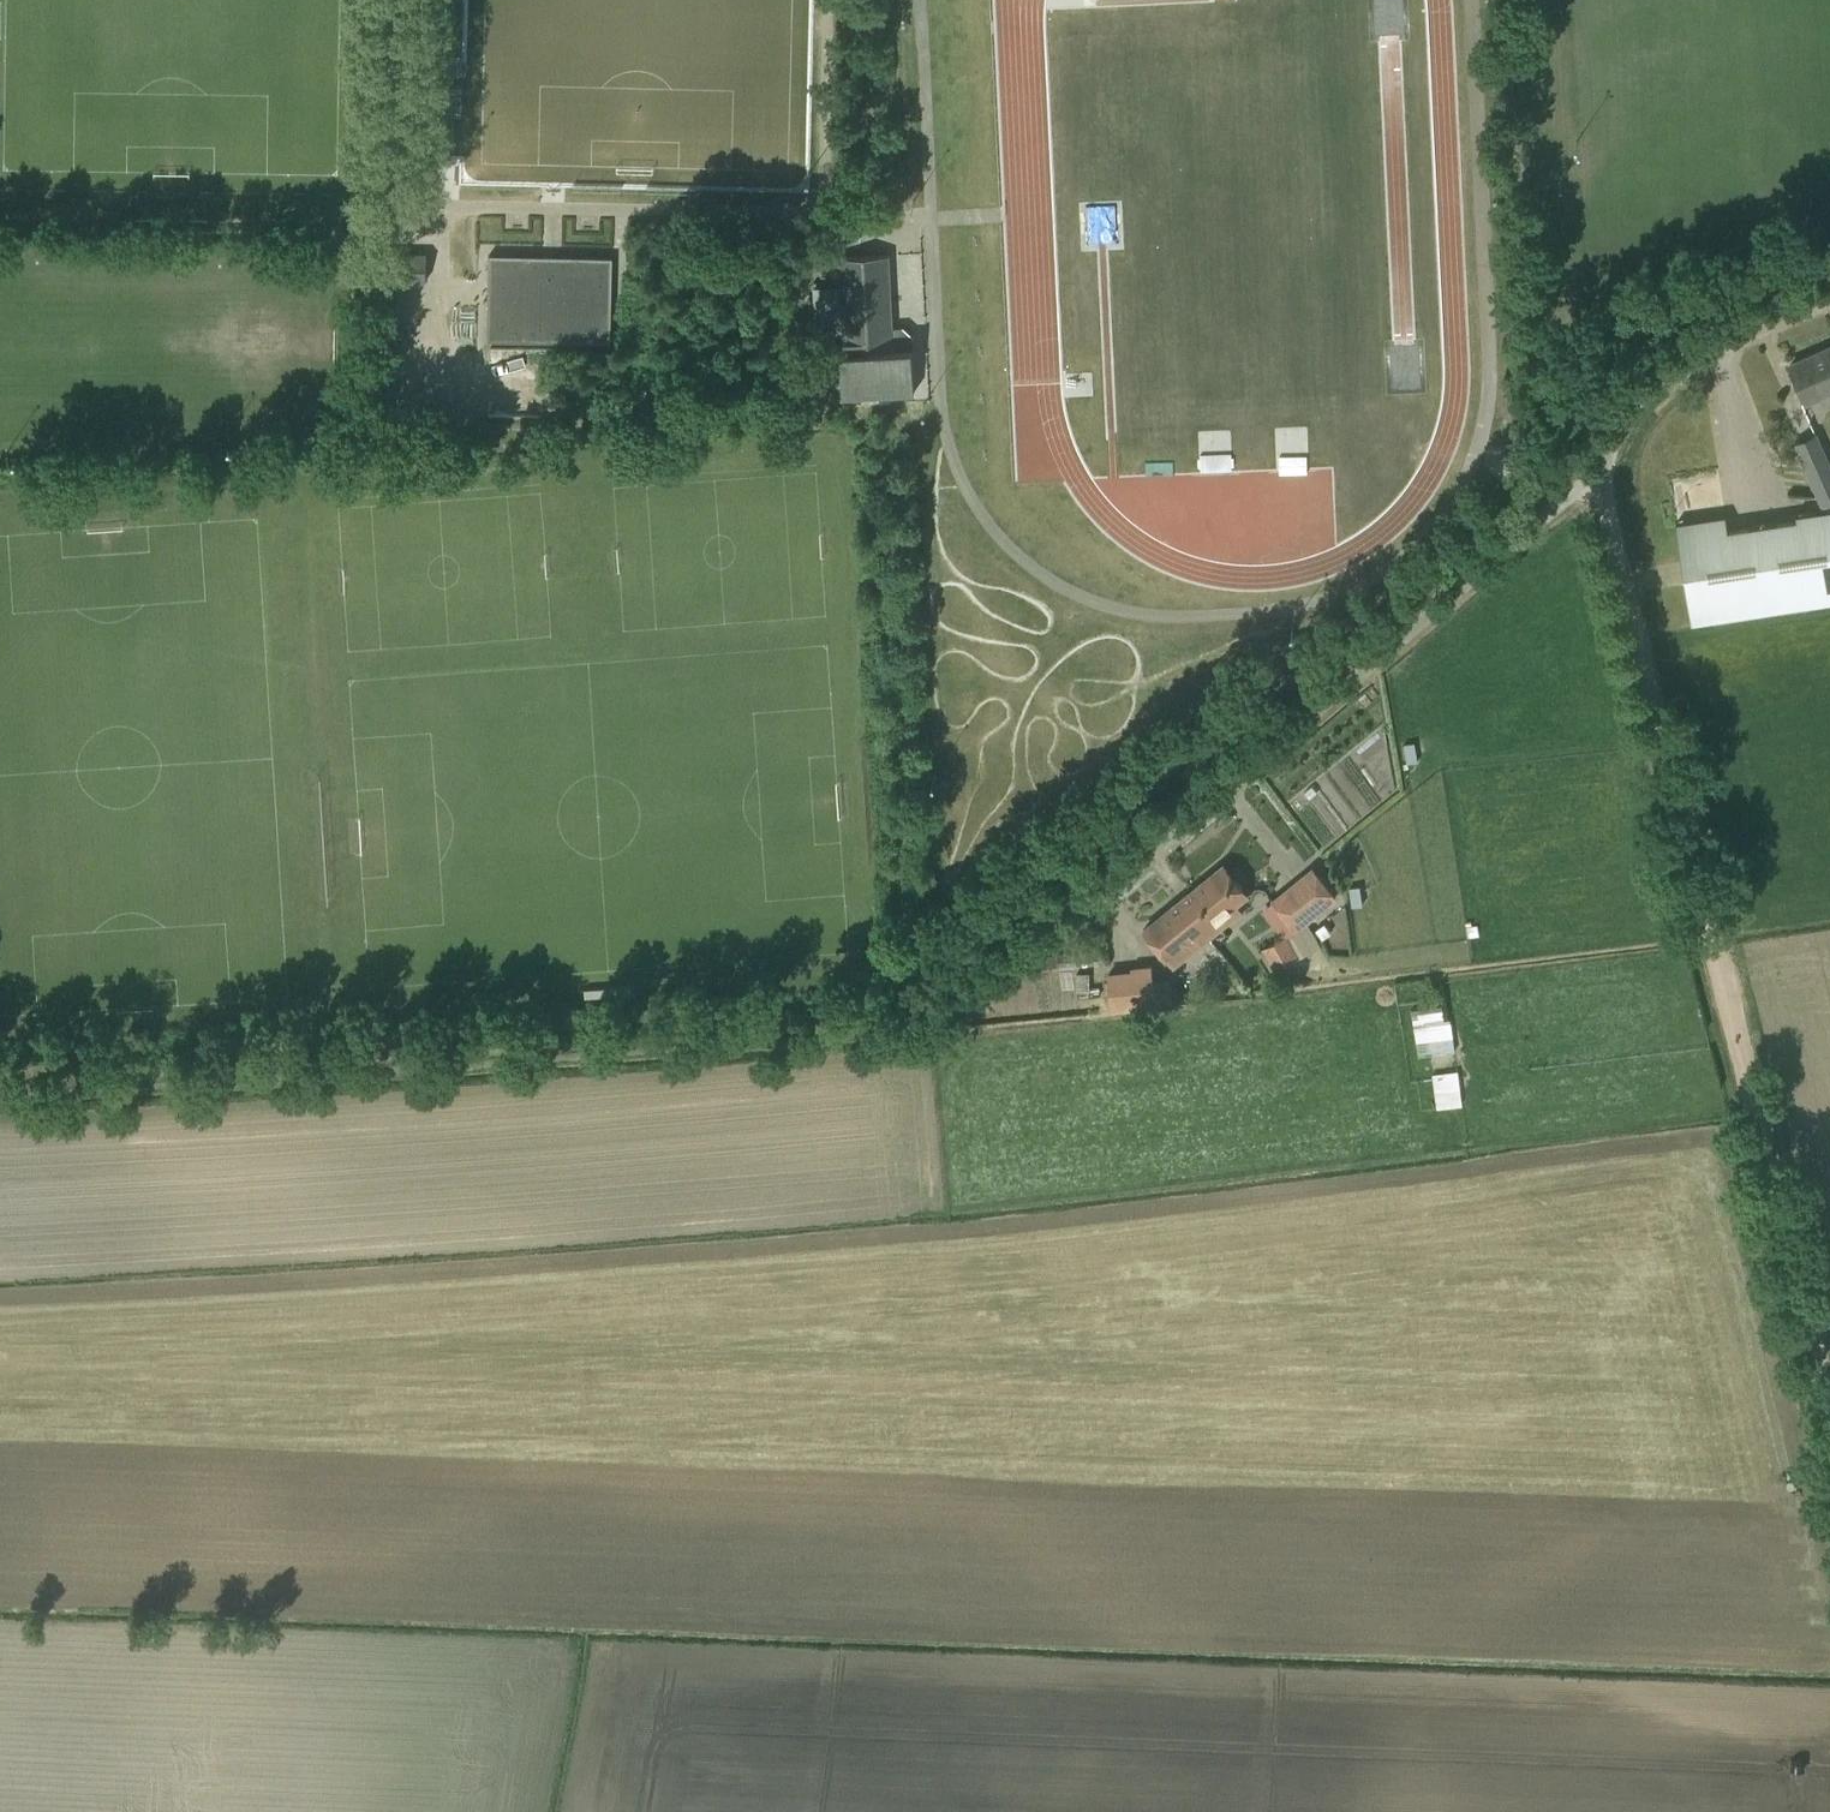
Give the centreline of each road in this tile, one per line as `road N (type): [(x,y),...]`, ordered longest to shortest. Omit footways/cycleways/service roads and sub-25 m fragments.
road 1 (track): [(1829,1422),(1598,469)]
road 2 (unclassified): [(1106,887),(1598,469),(1624,415),(1667,373),(1829,293)]

